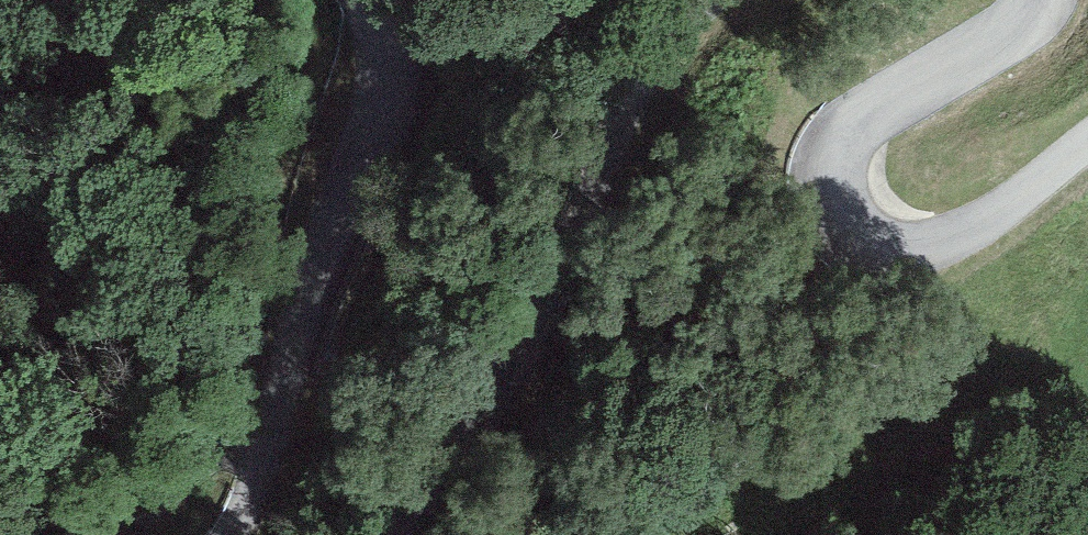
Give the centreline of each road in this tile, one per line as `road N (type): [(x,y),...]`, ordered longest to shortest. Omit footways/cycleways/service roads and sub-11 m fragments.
road 1 (unclassified): [(439,534),(482,482),(533,391),(565,295),(598,91),(645,0)]
road 2 (unclassified): [(396,0),(298,393),(237,534)]
road 3 (unclassified): [(1023,0),(876,103),(858,139),(860,186),(871,204),(915,229),(967,225),(1087,125)]

